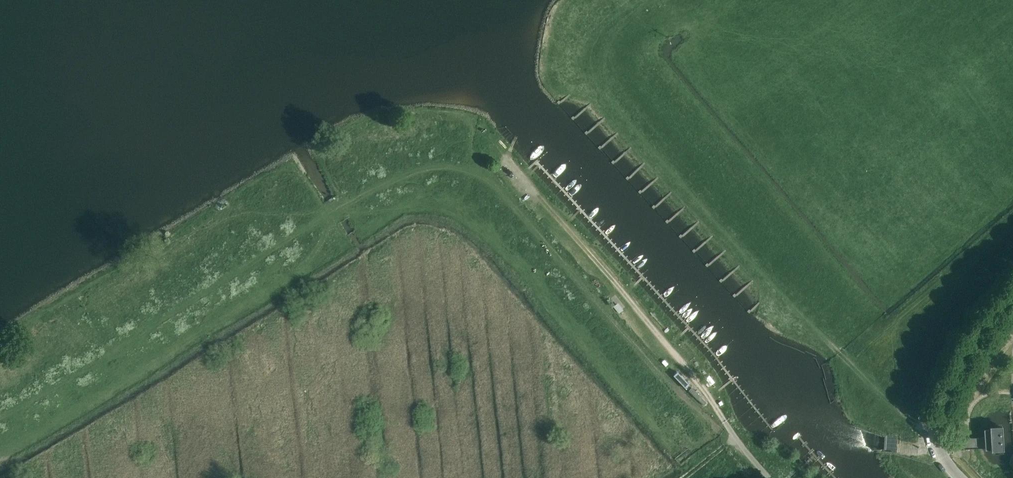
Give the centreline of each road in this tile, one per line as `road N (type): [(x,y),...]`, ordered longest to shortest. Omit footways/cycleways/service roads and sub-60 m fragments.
road 1 (tertiary): [(959,477),(937,444),(944,396),(962,357),(1012,294)]

